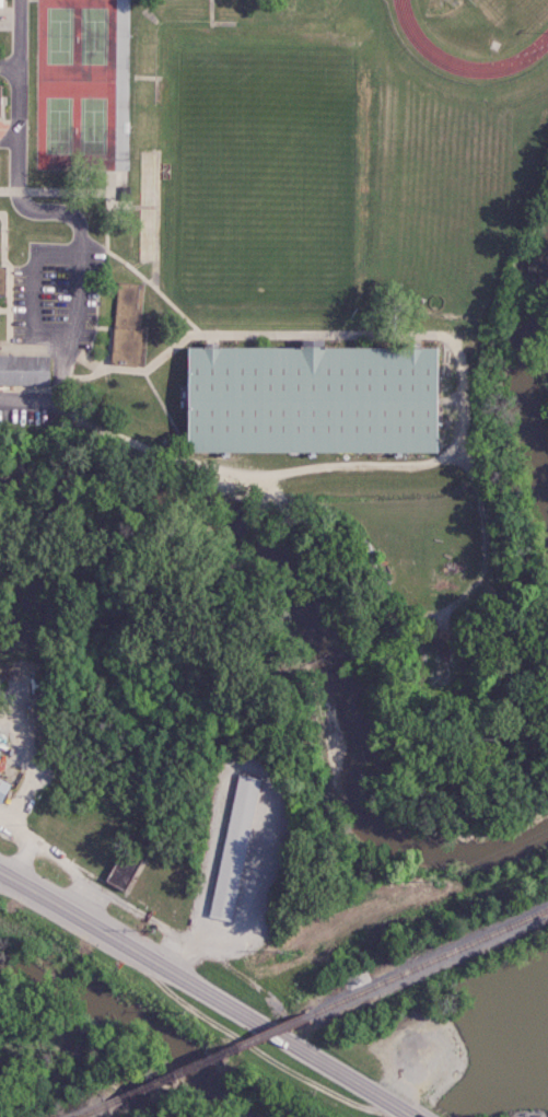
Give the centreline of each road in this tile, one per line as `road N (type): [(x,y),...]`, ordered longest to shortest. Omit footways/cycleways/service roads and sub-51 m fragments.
road 1 (residential): [(55,399),(82,421),(223,472),(425,464),(460,450),(458,351)]
road 2 (primary): [(414,1116),(0,878)]

